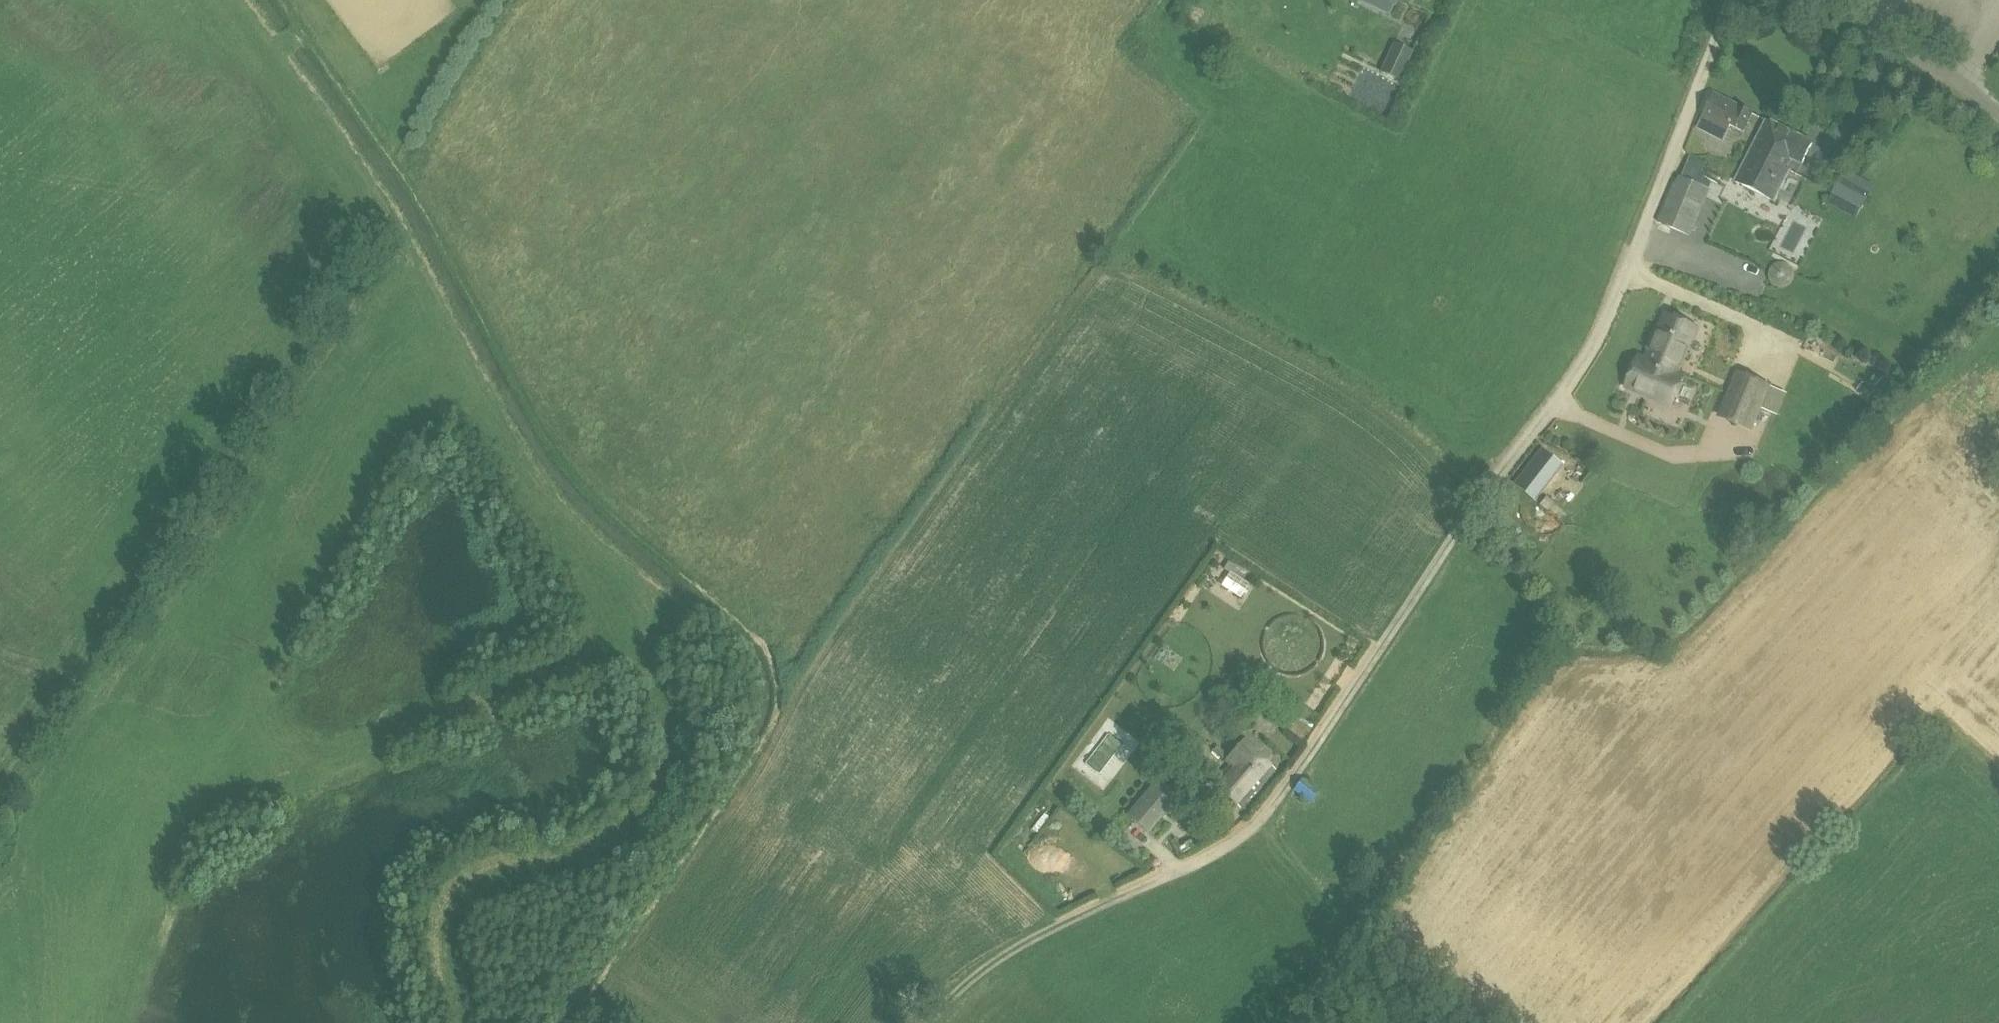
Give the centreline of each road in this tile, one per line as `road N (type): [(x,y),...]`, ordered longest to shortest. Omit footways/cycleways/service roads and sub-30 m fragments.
road 1 (unclassified): [(1998,111),(1847,0)]

